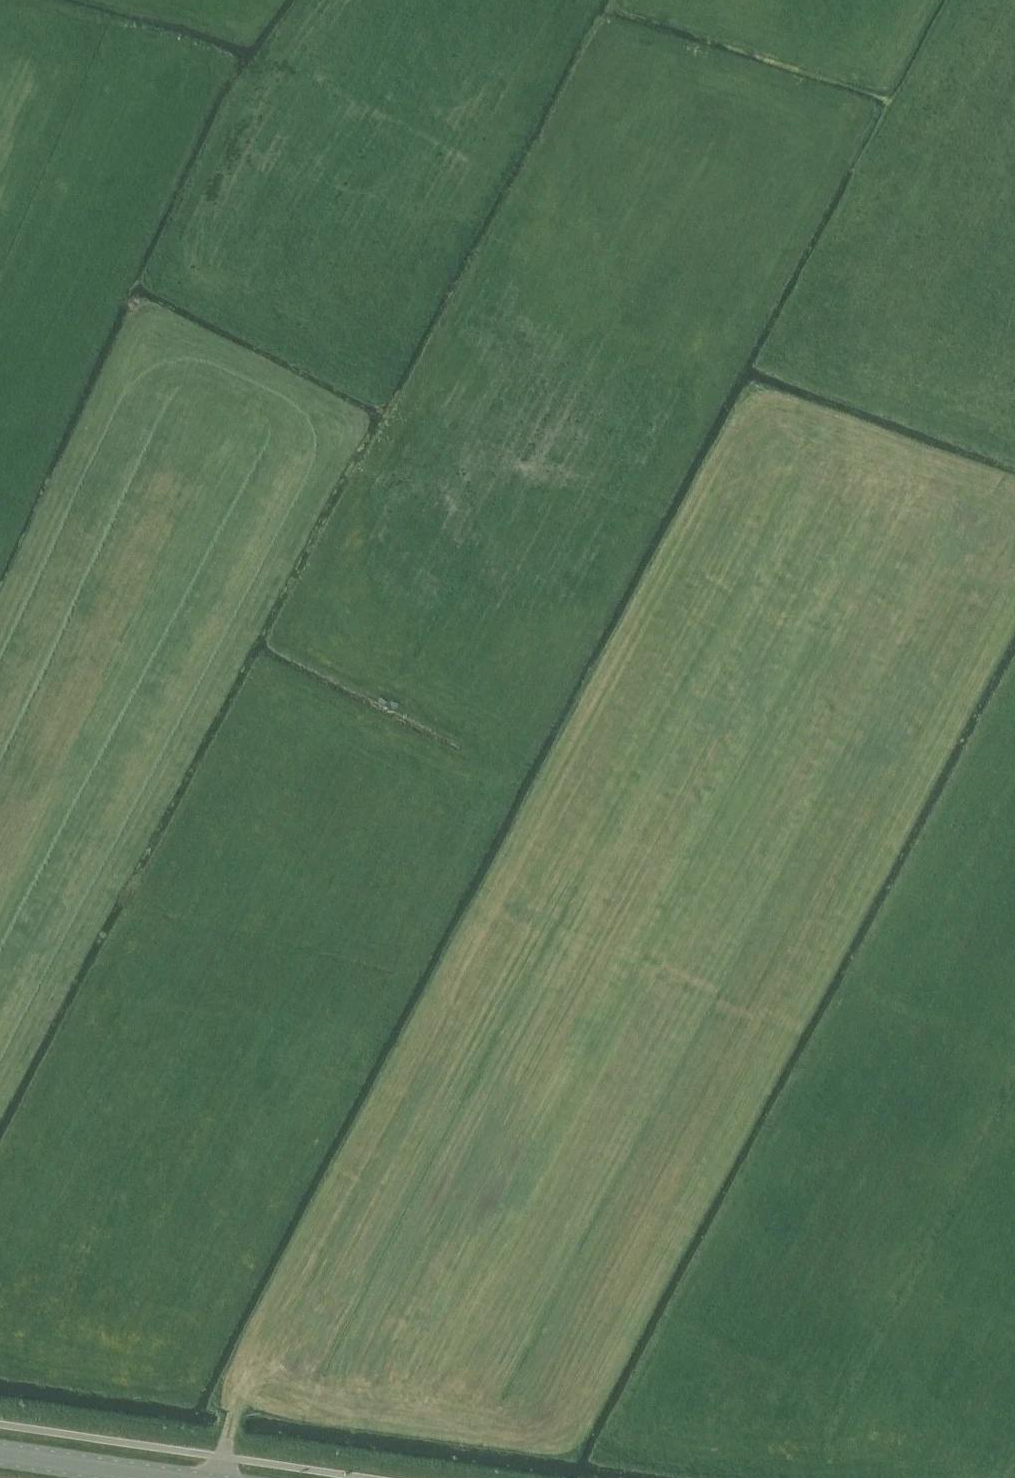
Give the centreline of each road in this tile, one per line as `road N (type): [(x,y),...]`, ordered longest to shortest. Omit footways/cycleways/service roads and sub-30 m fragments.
road 1 (secondary): [(174,1477),(0,1452)]

